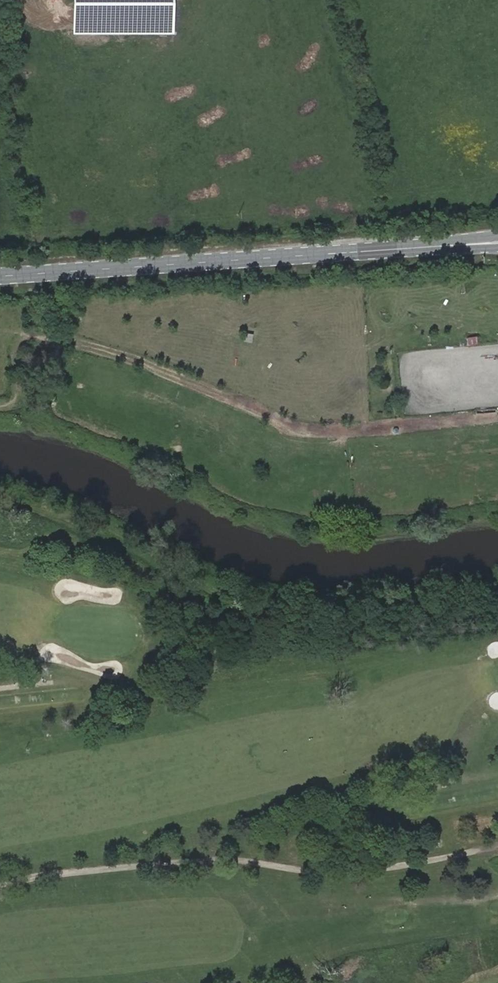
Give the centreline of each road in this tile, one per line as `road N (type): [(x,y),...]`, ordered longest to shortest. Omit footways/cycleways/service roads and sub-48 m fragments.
road 1 (secondary): [(497,242),(0,277)]

